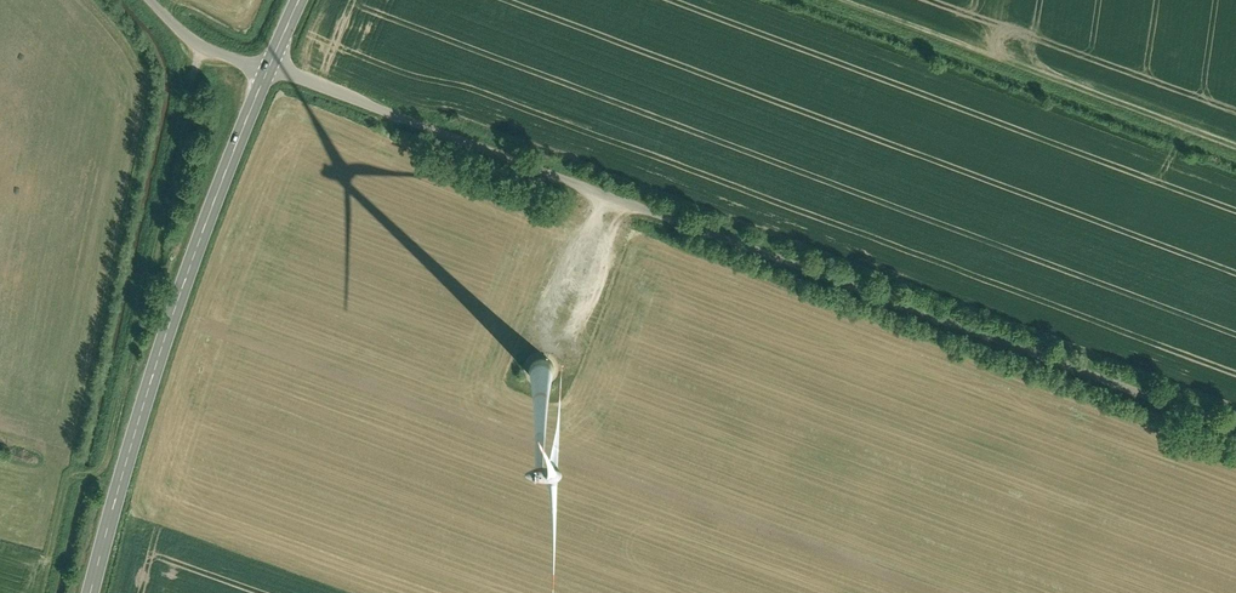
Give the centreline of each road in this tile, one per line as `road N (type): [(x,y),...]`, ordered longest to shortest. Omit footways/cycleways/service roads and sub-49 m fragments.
road 1 (unclassified): [(1235,432),(267,71)]
road 2 (secondary): [(267,71),(174,309),(90,592)]
road 3 (track): [(1235,145),(1012,62)]
road 4 (track): [(620,202),(569,332)]
road 5 (unclassified): [(267,71),(202,46),(152,0)]

